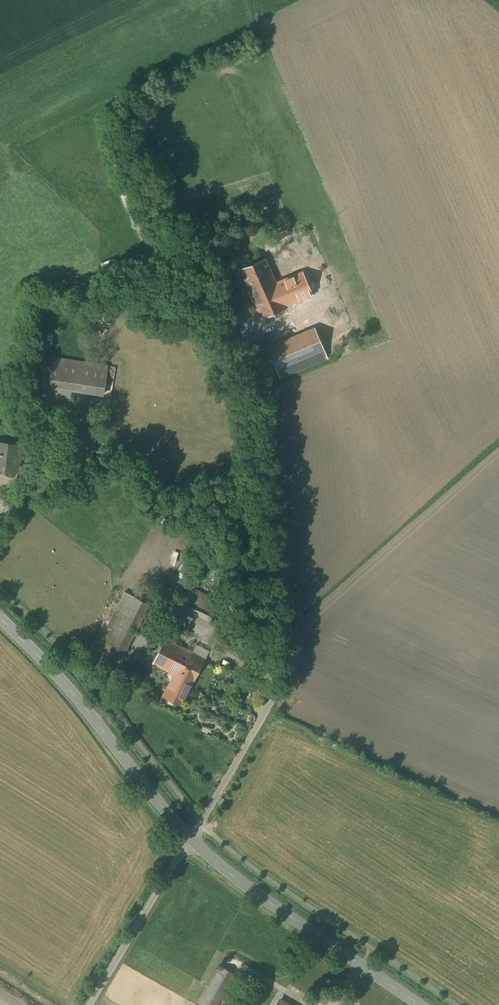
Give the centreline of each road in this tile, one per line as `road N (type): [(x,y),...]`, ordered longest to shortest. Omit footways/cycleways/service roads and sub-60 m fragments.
road 1 (tertiary): [(191,839),(0,618)]
road 2 (tertiary): [(420,1004),(252,891),(191,839)]
road 3 (unclassified): [(91,1004),(191,839)]

